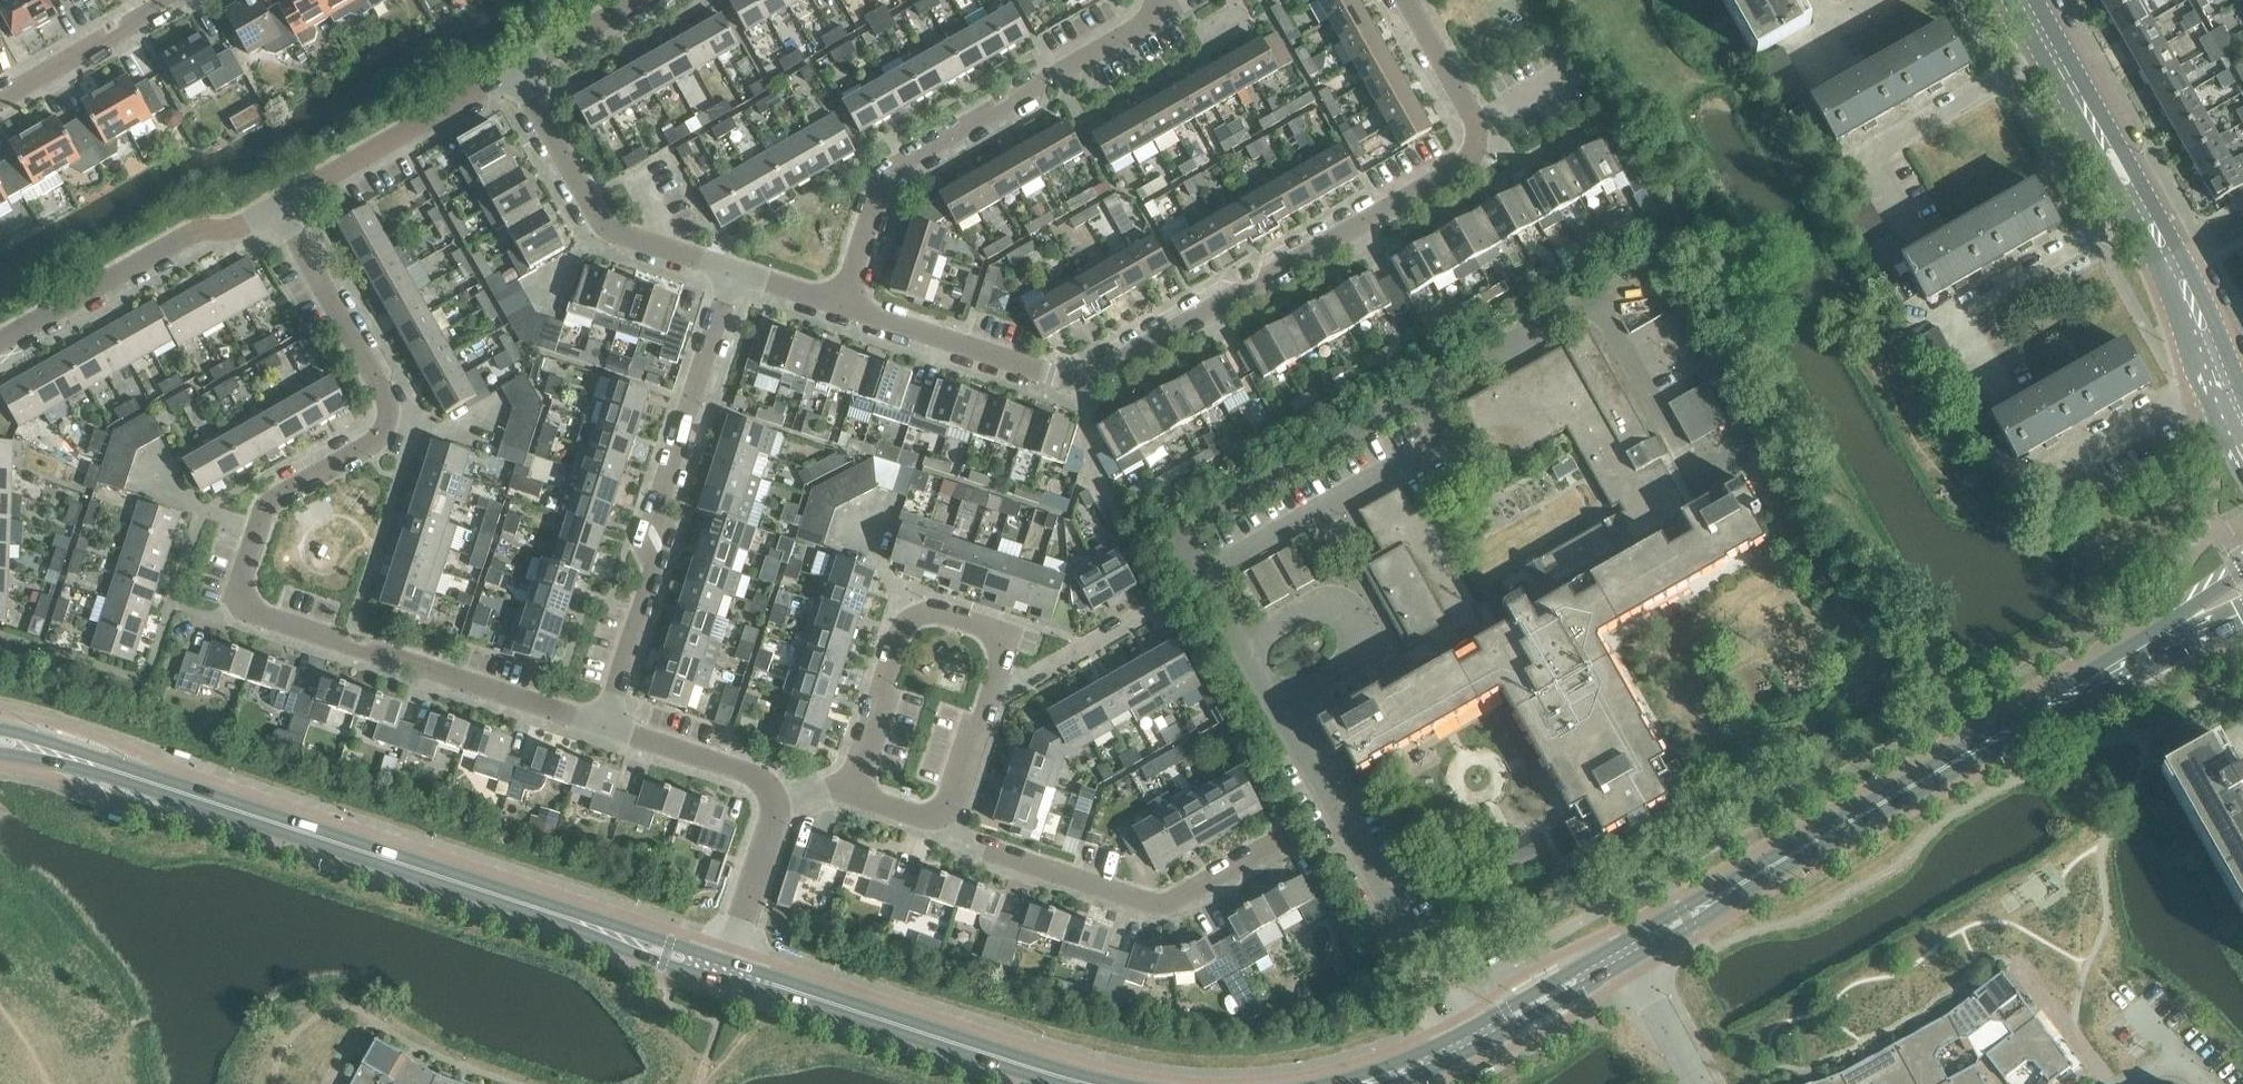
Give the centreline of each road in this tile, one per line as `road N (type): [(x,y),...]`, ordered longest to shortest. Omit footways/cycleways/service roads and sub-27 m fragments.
road 1 (residential): [(1439,991),(1205,584),(1188,553),(1187,525),(1593,302),(1655,415)]
road 2 (residential): [(605,726),(253,614),(237,597),(239,569),(273,496),(337,467),(386,426),(376,385),(275,205)]
road 3 (residential): [(843,303),(1027,369),(1103,373),(1473,154),(1474,114),(1407,0)]
road 4 (secondary): [(1625,952),(2242,596)]
road 5 (residential): [(605,726),(647,598),(651,509),(732,270)]
road 6 (residential): [(1156,0),(1144,26),(893,167),(843,303)]
road 7 (secondary): [(722,970),(1085,1083)]
road 8 (residential): [(1284,845),(1158,906),(976,850),(945,813)]
road 9 (residential): [(986,695),(1006,635),(929,610),(909,629),(857,784)]
road 10 (residential): [(514,73),(603,222),(732,270)]
road 11 (residential): [(0,340),(194,229),(232,227),(275,205)]
road 12 (secondary): [(2167,262),(2023,0)]
road 13 (secondary): [(279,820),(0,728)]
road 14 (secondary): [(0,754),(52,761),(225,815),(279,820)]
road 15 (secondary): [(545,910),(279,820)]
road 16 (residential): [(275,205),(514,73)]
road 17 (residential): [(0,103),(178,0)]
road 18 (residential): [(986,695),(1155,604)]
road 19 (secondary): [(545,910),(663,964),(722,970)]
road 20 (secondary): [(722,970),(670,943),(545,910)]
road 21 (secondary): [(2242,433),(2167,262)]
road 22 (residential): [(772,799),(757,778),(605,726)]
road 23 (secondary): [(1465,1042),(1625,952)]
road 24 (residential): [(722,970),(776,823),(772,799)]
road 25 (residential): [(1696,1083),(1625,952)]
road 26 (residential): [(514,73),(638,0)]
road 27 (residential): [(945,813),(986,695)]

